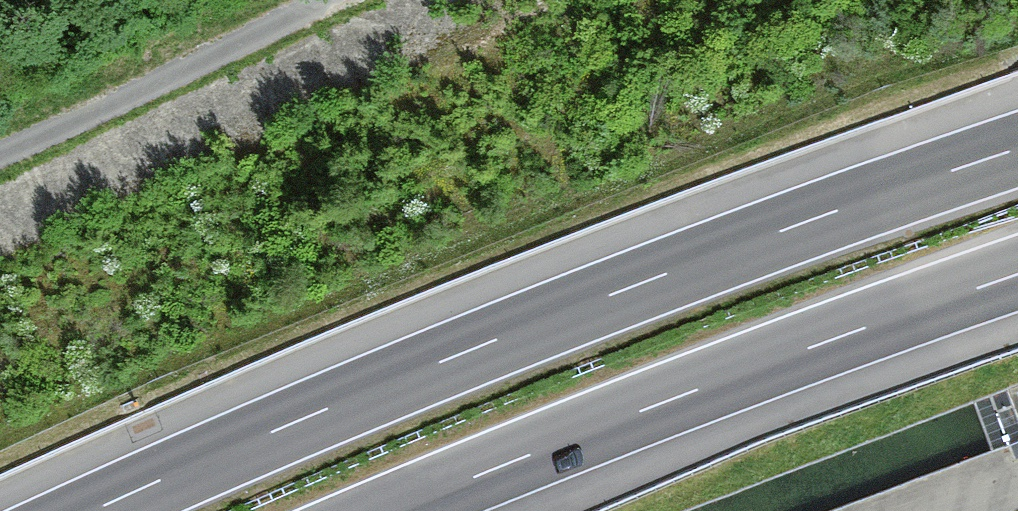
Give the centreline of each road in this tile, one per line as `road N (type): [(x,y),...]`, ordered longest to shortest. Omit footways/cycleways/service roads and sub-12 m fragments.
road 1 (motorway): [(1017,148),(465,352),(93,510)]
road 2 (motorway): [(393,510),(674,398),(1017,275)]
road 3 (track): [(0,155),(322,0)]

